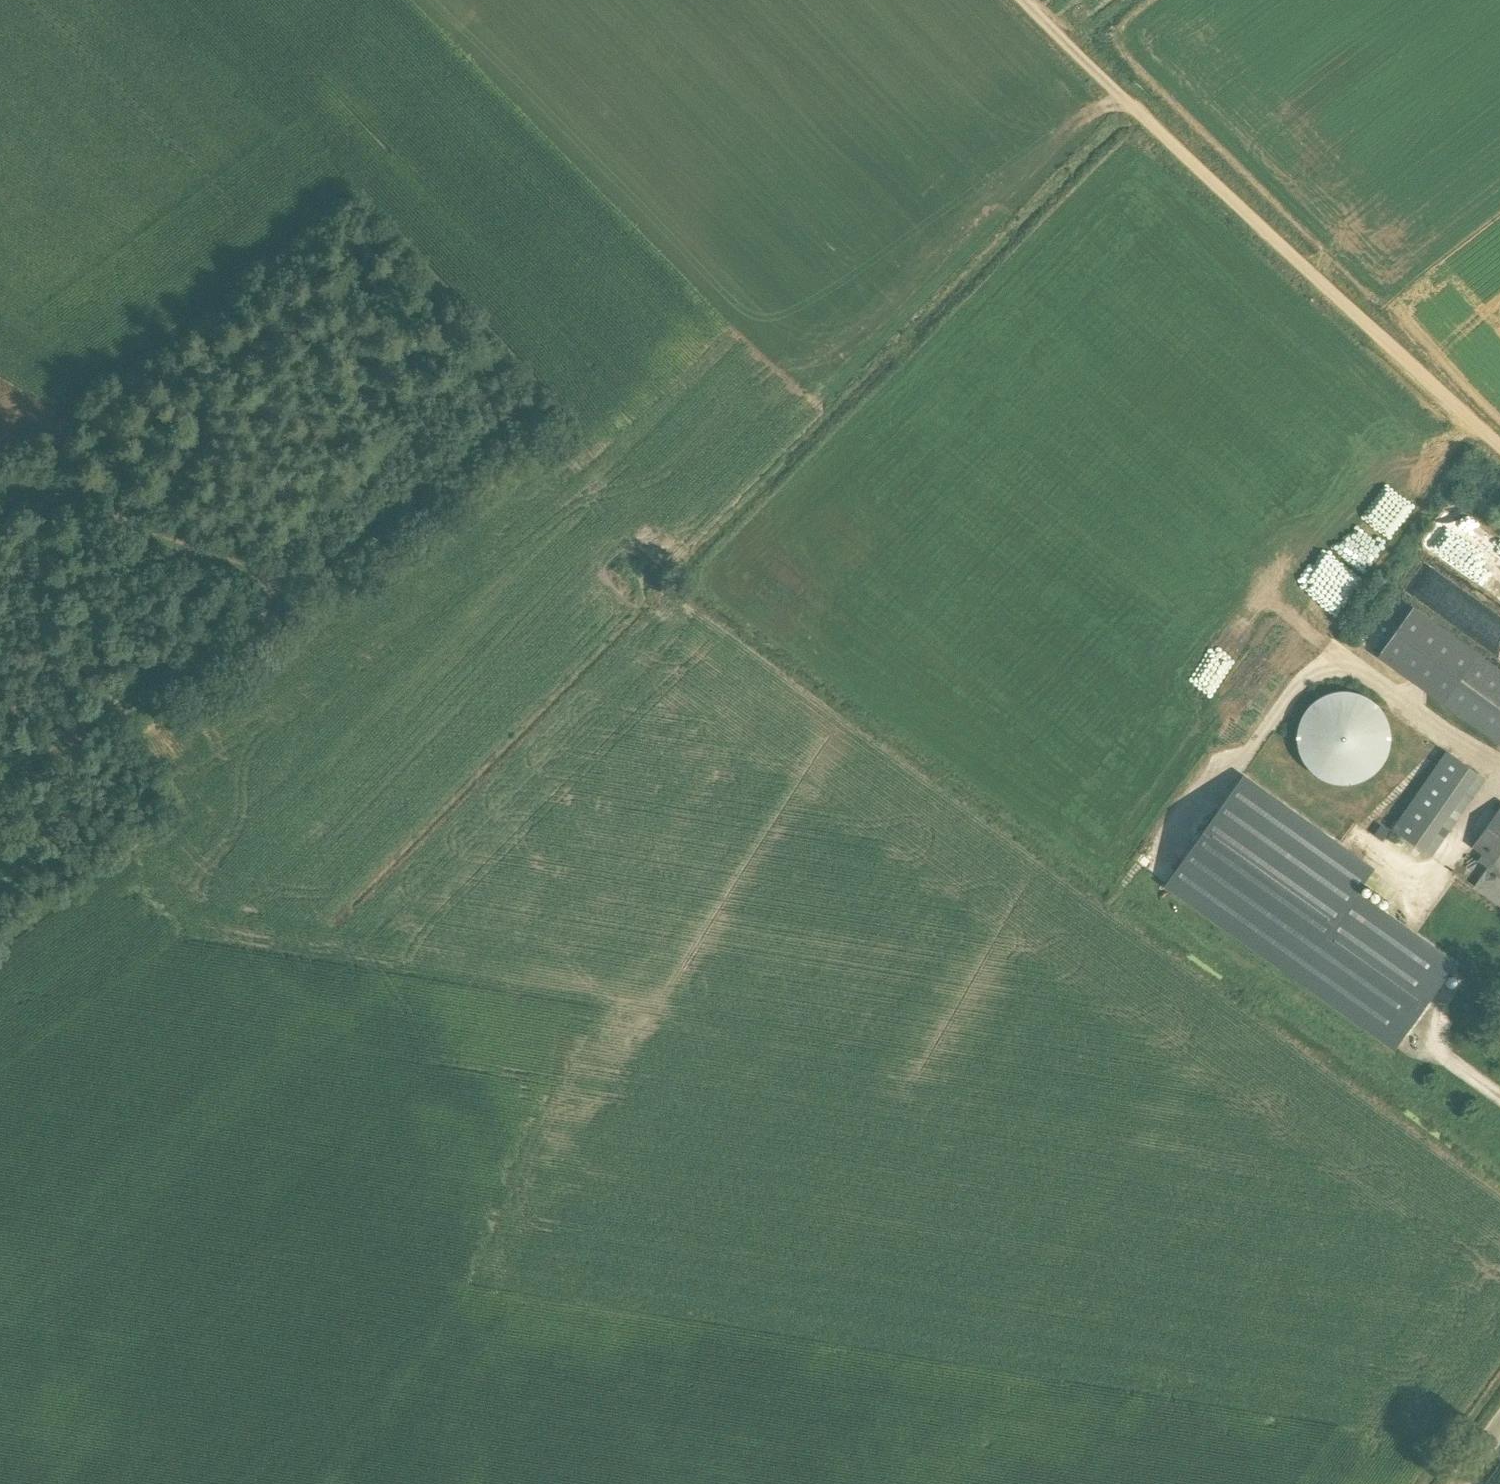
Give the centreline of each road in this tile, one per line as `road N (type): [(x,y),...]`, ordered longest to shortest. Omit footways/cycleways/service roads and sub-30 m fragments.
road 1 (track): [(1017,0),(1499,450)]
road 2 (track): [(0,491),(262,583),(280,602),(261,631),(0,785)]

